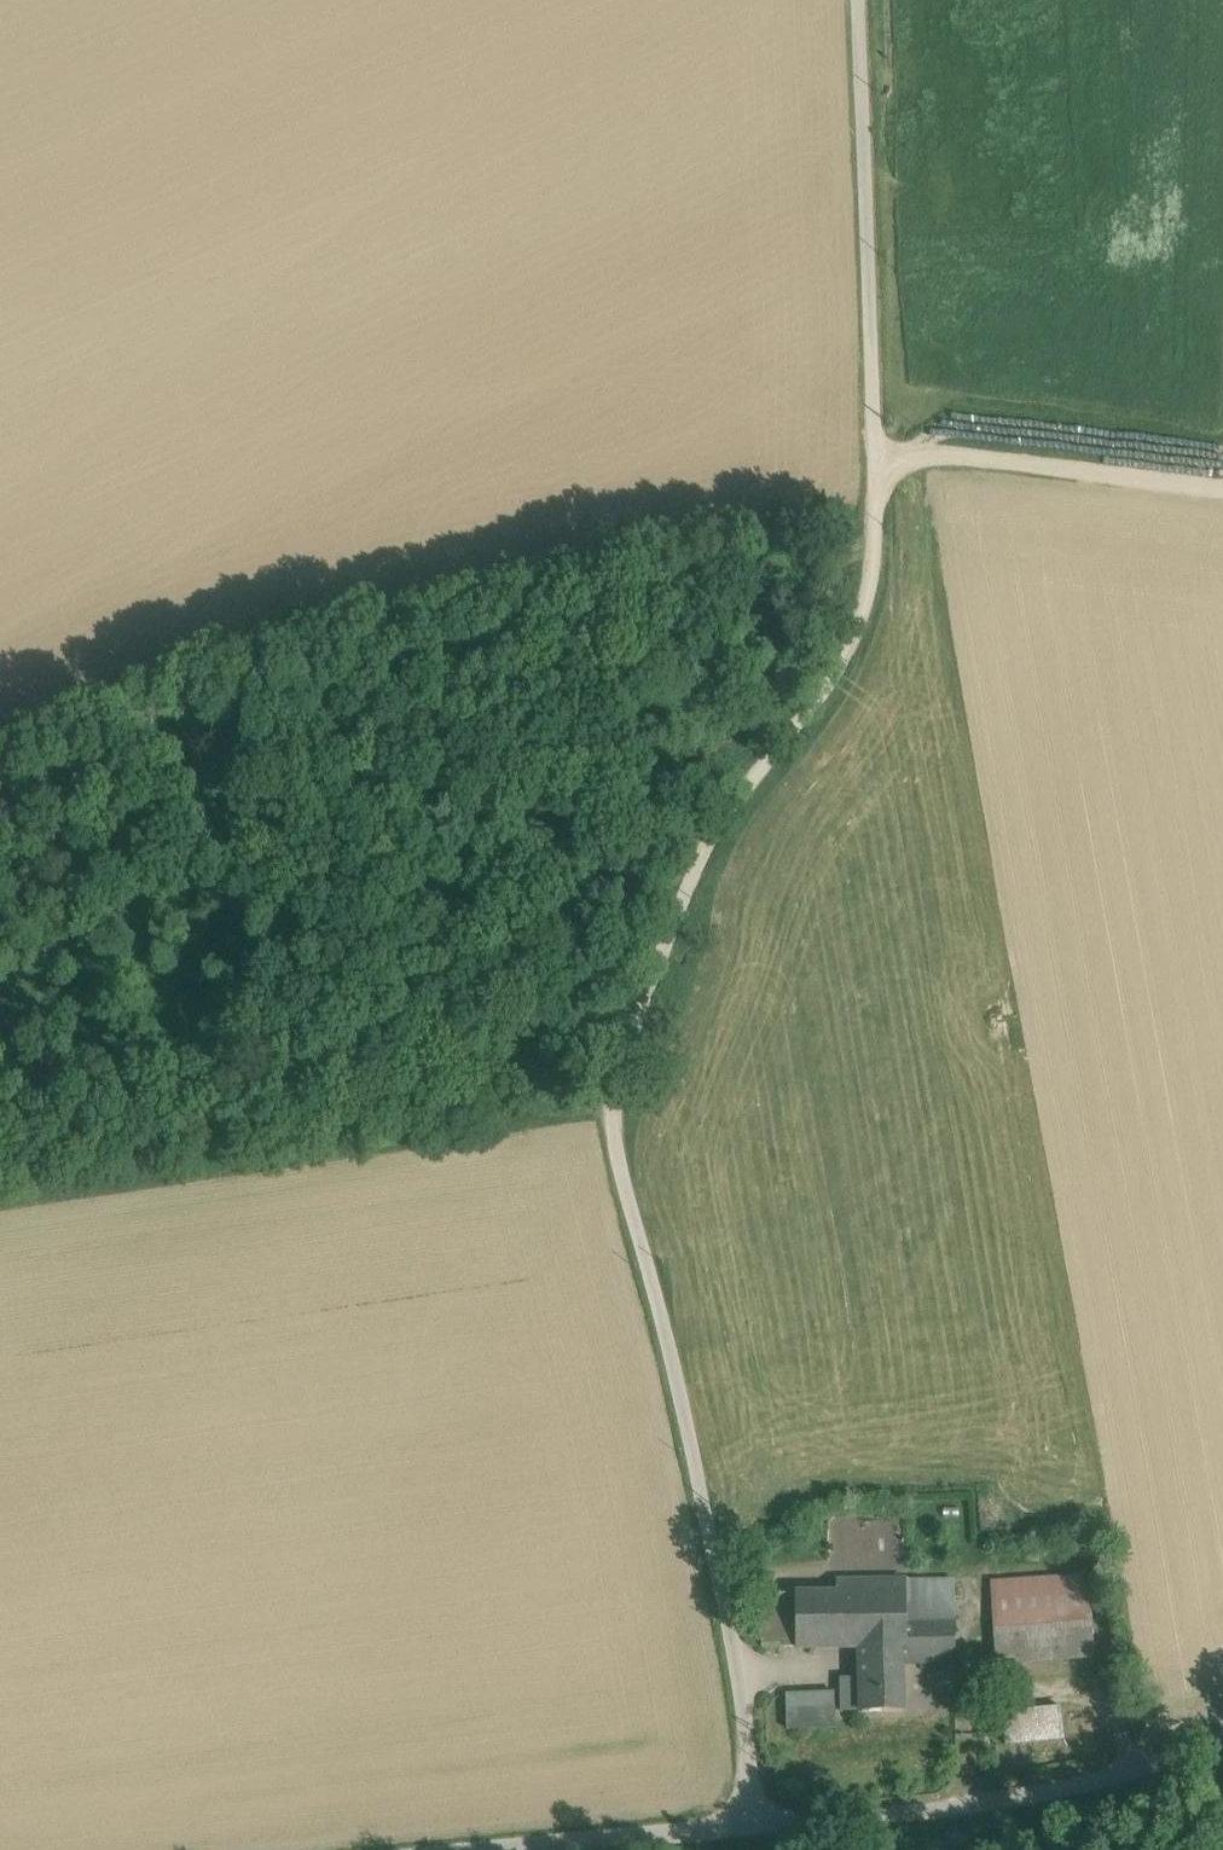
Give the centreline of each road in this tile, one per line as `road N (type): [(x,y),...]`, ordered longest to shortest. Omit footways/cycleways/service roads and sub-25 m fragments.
road 1 (unclassified): [(761,1798),(702,1451),(618,1103),(649,997),(696,887),(749,791),(834,686),(874,599),(887,463),(867,0)]
road 2 (unclassified): [(761,1798),(271,1849)]
road 3 (unclassified): [(1222,1728),(1049,1768),(761,1798)]

